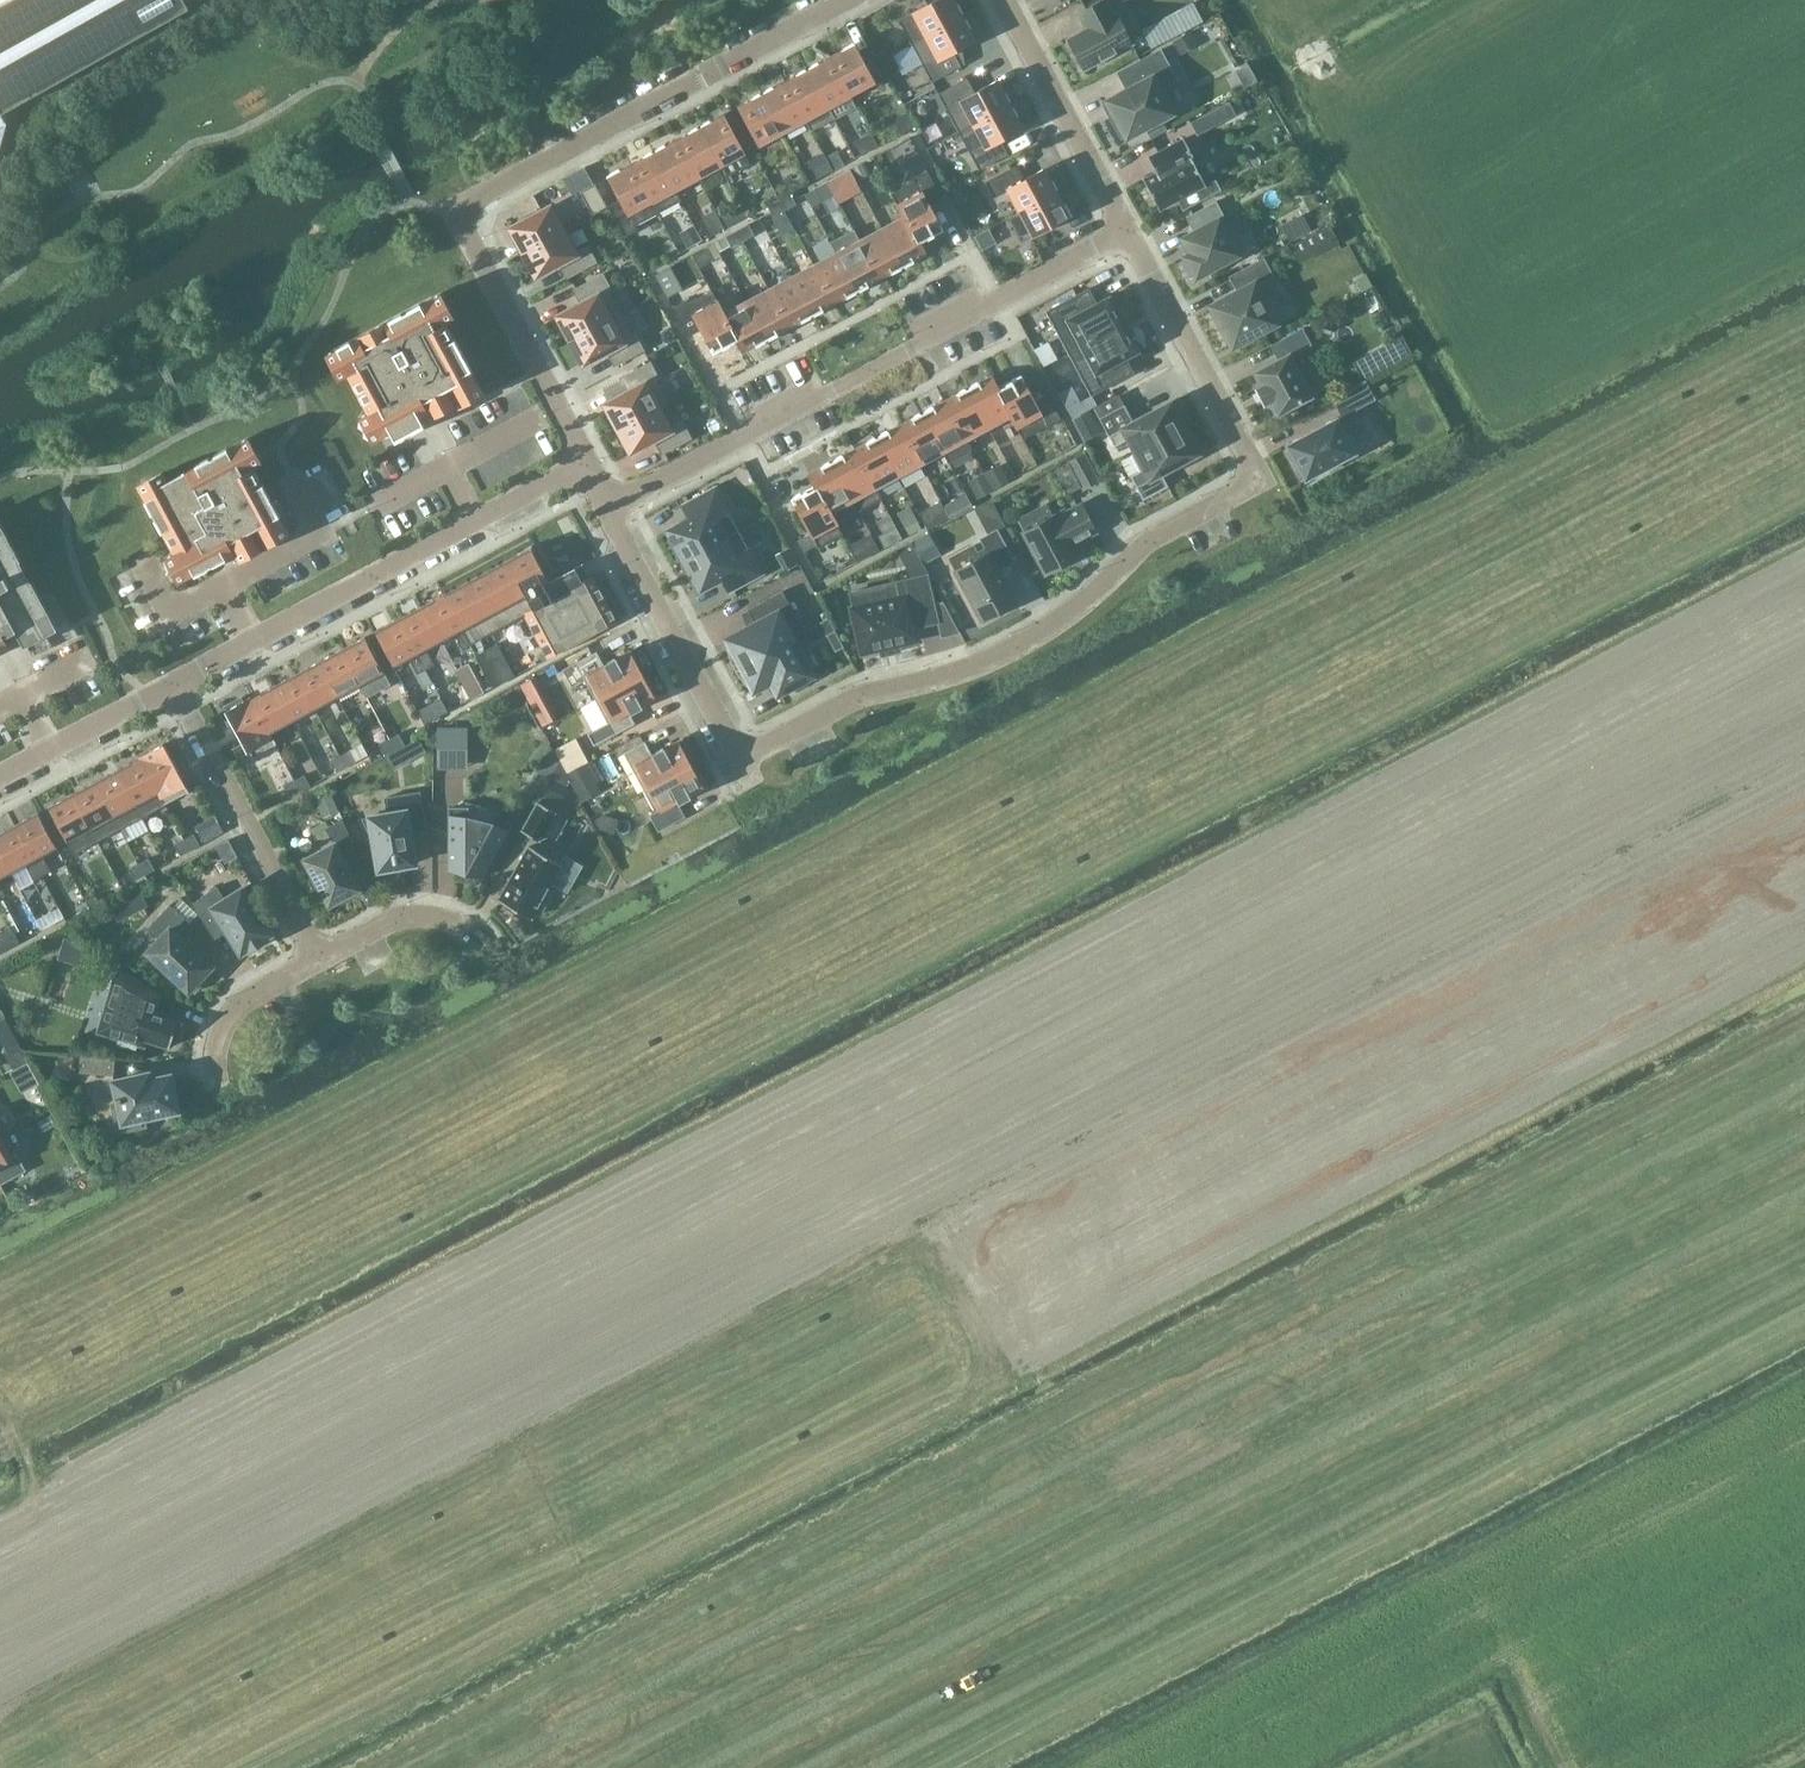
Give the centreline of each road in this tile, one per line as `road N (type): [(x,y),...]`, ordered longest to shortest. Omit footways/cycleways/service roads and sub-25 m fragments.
road 1 (residential): [(1125,233),(1258,476),(1150,536),(1077,610),(1030,640),(928,684),(866,695),(739,759),(609,510)]
road 2 (residential): [(591,466),(456,212),(855,0)]
road 3 (residential): [(1125,233),(609,510)]
road 4 (residential): [(591,466),(171,685)]
road 5 (residential): [(171,685),(321,958)]
road 6 (residential): [(1005,0),(1125,233)]
road 7 (residential): [(171,685),(0,777)]
road 8 (residential): [(321,958),(238,1013),(223,1034),(221,1079)]
road 9 (residential): [(321,958),(423,917),(467,931)]

